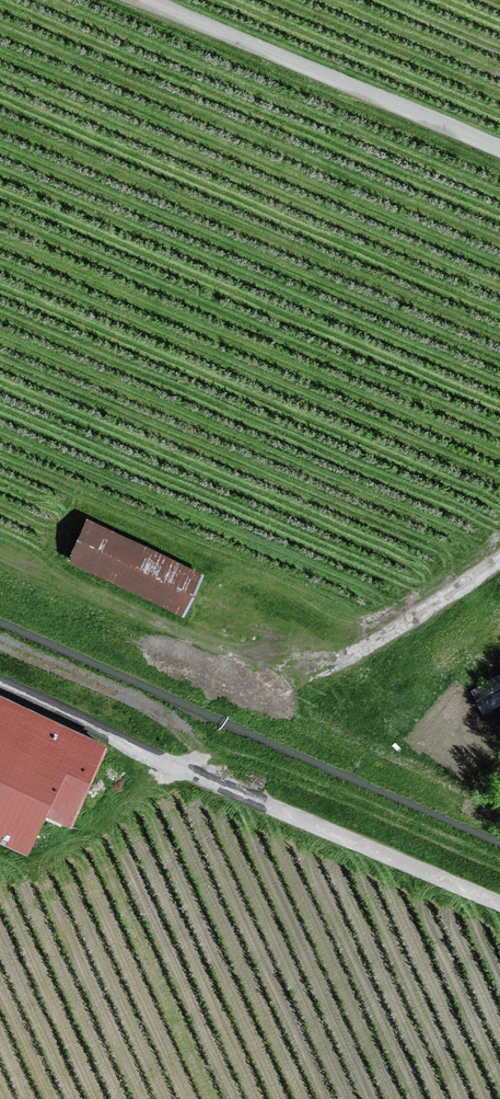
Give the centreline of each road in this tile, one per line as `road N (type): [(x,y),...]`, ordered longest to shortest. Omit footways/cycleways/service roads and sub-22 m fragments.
road 1 (track): [(0,544),(289,670),(499,547)]
road 2 (unclassified): [(499,909),(0,687)]
road 3 (track): [(143,0),(499,149)]

